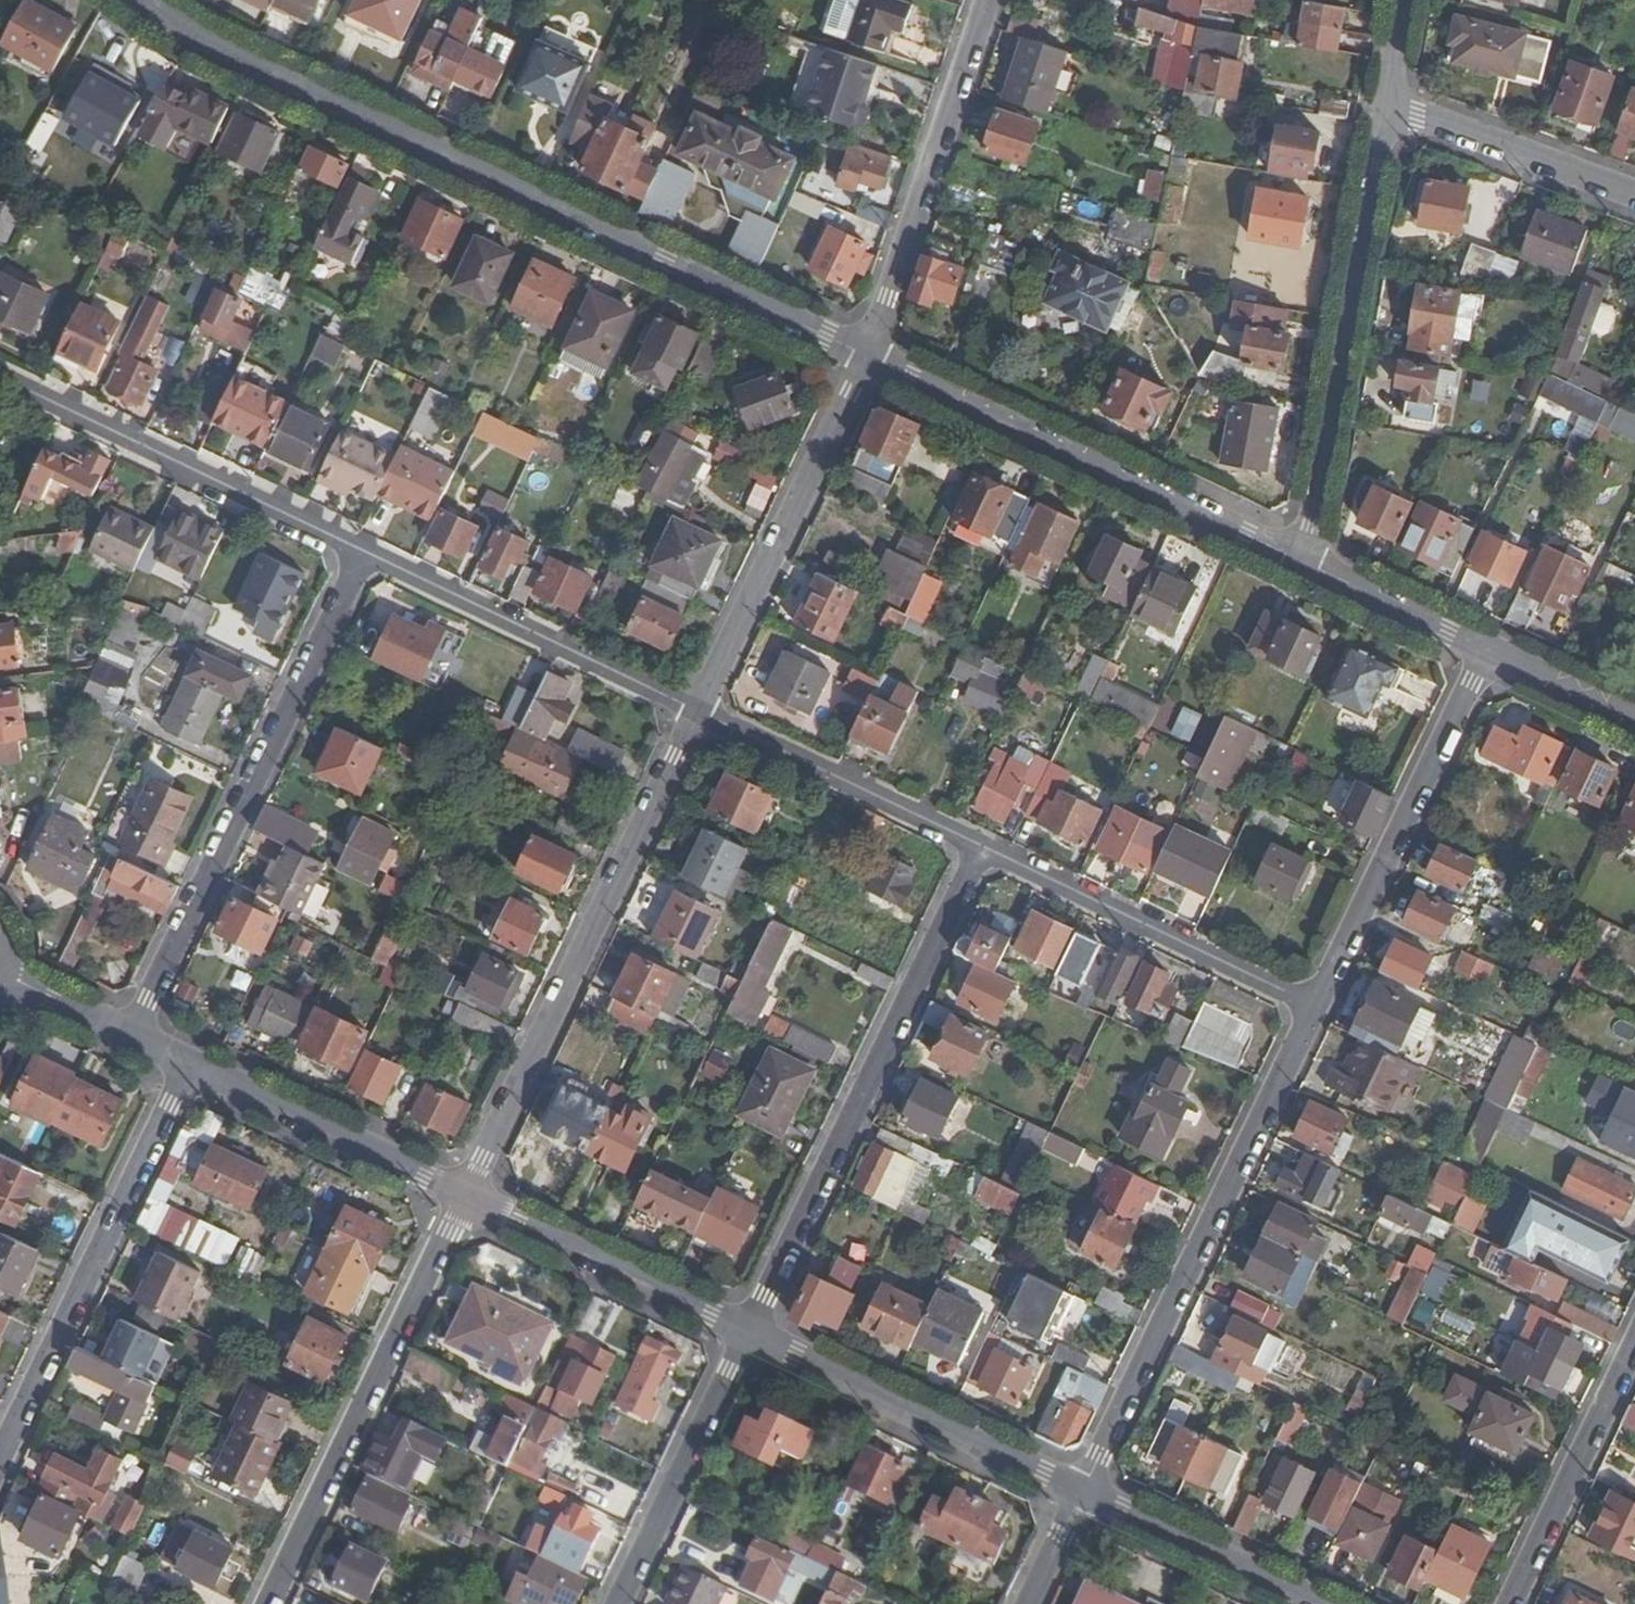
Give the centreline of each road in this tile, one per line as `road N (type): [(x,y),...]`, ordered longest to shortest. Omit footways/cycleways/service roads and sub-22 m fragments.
road 1 (residential): [(145,0),(224,50),(866,355)]
road 2 (residential): [(1317,1006),(1082,1493)]
road 3 (residential): [(983,847),(748,1333)]
road 4 (residential): [(132,1037),(365,551)]
road 5 (residential): [(698,711),(465,1196)]
road 6 (residential): [(866,355),(1305,562)]
road 7 (residential): [(1388,109),(1305,562)]
road 8 (residential): [(269,1603),(465,1196)]
road 9 (residential): [(0,1460),(189,1064)]
road 10 (residential): [(365,551),(0,375)]
road 11 (residential): [(1488,649),(1317,1006)]
road 12 (residential): [(866,355),(698,711)]
road 13 (residential): [(988,0),(866,355)]
road 14 (residential): [(748,1333),(1082,1493)]
road 15 (residential): [(1317,1006),(983,847)]
road 16 (residential): [(698,711),(365,551)]
road 17 (residential): [(983,847),(698,711)]
road 18 (residential): [(465,1196),(748,1333)]
road 19 (residential): [(189,1064),(465,1196)]
road 20 (residential): [(748,1333),(620,1603)]
road 21 (residential): [(1634,1343),(1509,1603)]
road 22 (residential): [(1634,196),(1388,109)]
road 23 (residential): [(1082,1493),(1313,1603)]
road 24 (residential): [(1305,562),(1488,649)]
road 25 (residential): [(1488,649),(1634,719)]
road 26 (residential): [(5,976),(132,1037)]
road 27 (residential): [(1028,1603),(1082,1493)]

